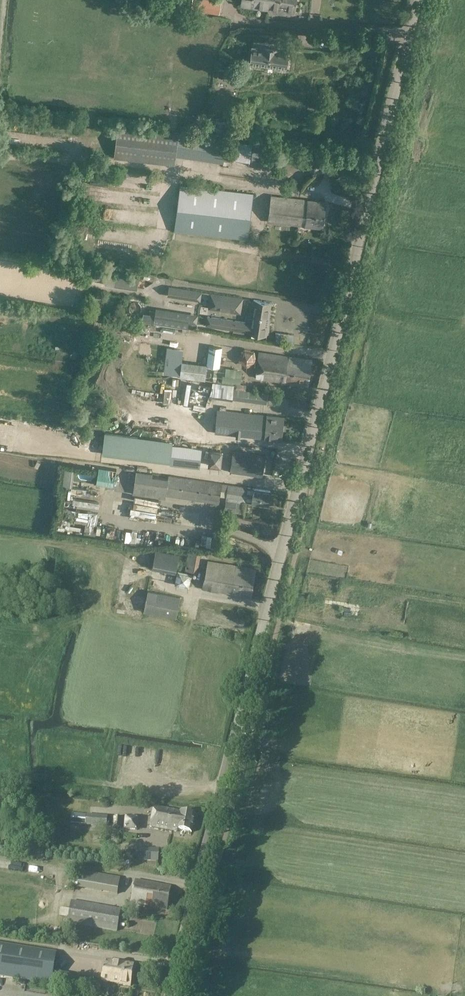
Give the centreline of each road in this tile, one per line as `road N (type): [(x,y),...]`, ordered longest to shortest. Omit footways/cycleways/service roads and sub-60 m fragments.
road 1 (tertiary): [(175,995),(348,319),(420,0)]

